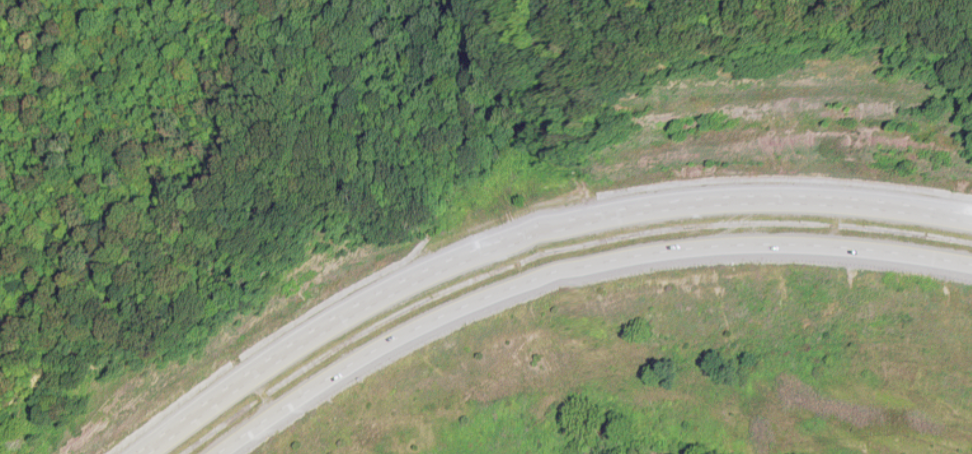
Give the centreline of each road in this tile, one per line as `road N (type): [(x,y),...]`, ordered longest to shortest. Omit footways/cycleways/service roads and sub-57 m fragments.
road 1 (motorway): [(971,215),(751,195),(594,211),(420,276),(235,385),(141,453)]
road 2 (motorway): [(220,453),(441,311),(620,254),(770,241),(971,261)]

